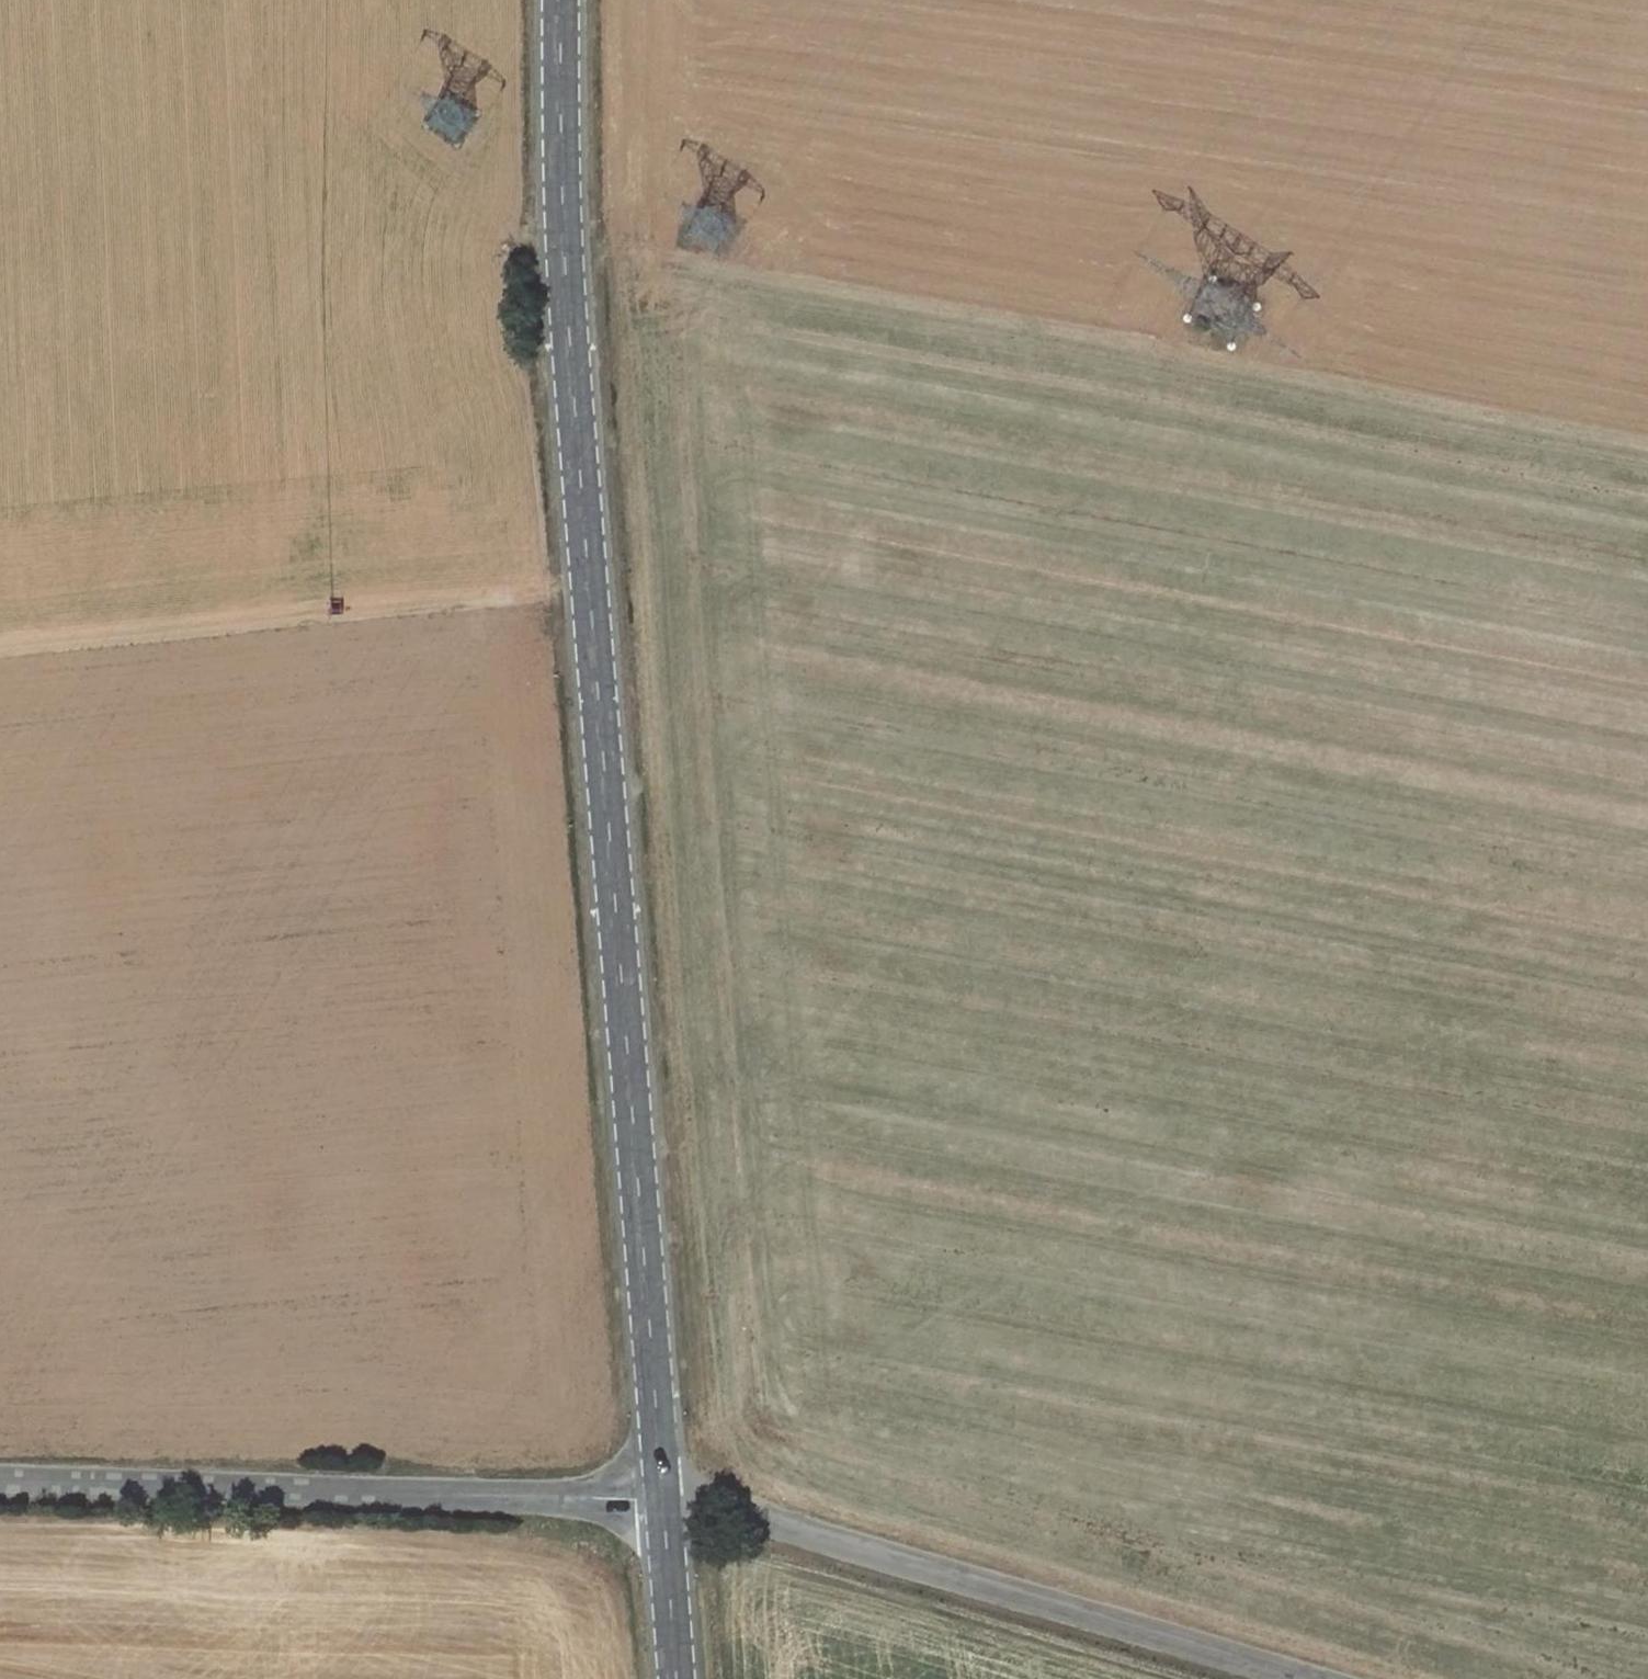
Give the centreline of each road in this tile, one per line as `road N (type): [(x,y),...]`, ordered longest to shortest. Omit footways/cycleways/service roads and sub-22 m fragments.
road 1 (secondary): [(568,0),(571,218),(660,1498)]
road 2 (track): [(1175,301),(817,243),(757,210),(653,134),(636,103),(635,0)]
road 3 (unclassified): [(1307,1678),(660,1498)]
road 4 (unclassified): [(0,1478),(660,1498)]
road 5 (secondary): [(660,1498),(676,1678)]

